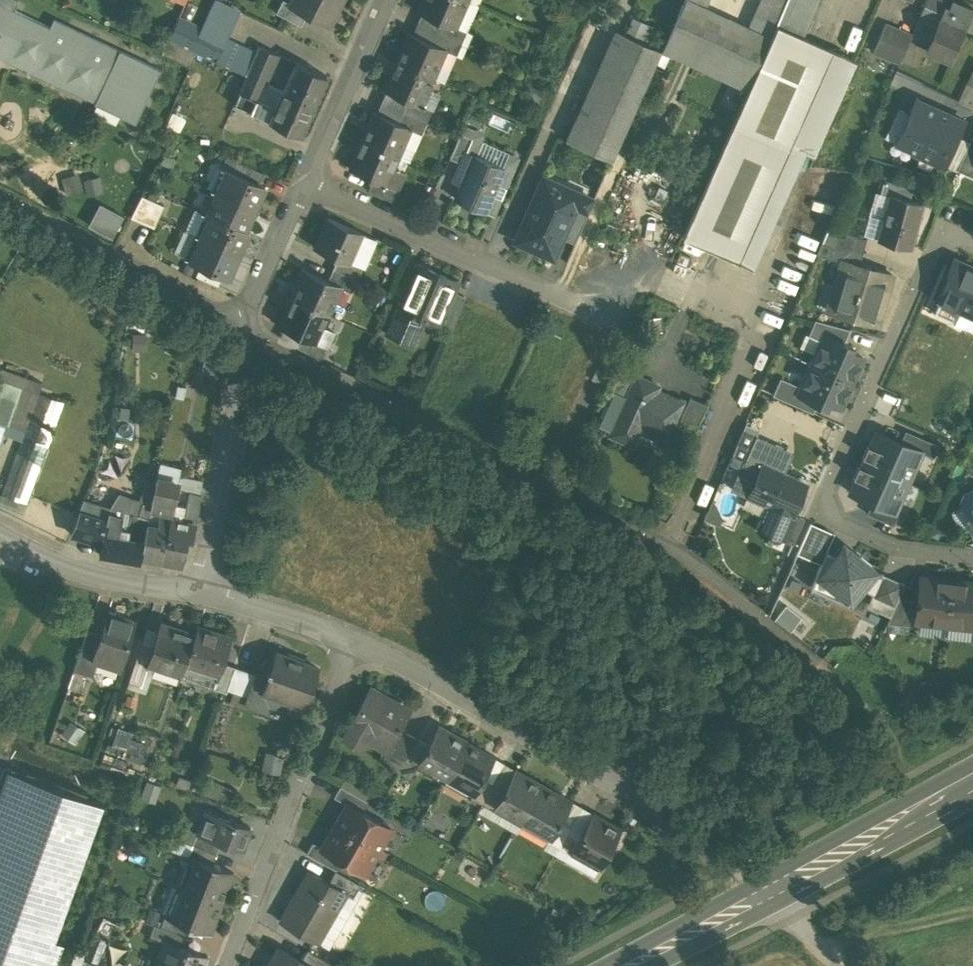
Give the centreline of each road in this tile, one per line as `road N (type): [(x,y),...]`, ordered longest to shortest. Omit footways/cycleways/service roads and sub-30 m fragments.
road 1 (track): [(247,325),(685,558),(762,616)]
road 2 (residential): [(972,241),(946,230),(814,507),(893,544),(972,555)]
road 3 (secondary): [(972,763),(601,965)]
road 4 (secondary): [(648,965),(972,795)]
road 5 (residential): [(356,641),(230,965)]
road 6 (residential): [(356,641),(643,807)]
road 7 (residential): [(299,185),(593,313)]
road 8 (residential): [(247,325),(0,200)]
road 9 (residential): [(247,325),(201,596)]
road 10 (track): [(762,616),(925,764)]
road 11 (residential): [(0,528),(68,563),(201,596)]
road 12 (residential): [(382,0),(299,185)]
road 13 (residential): [(201,596),(356,641)]
road 14 (residential): [(299,185),(247,325)]

